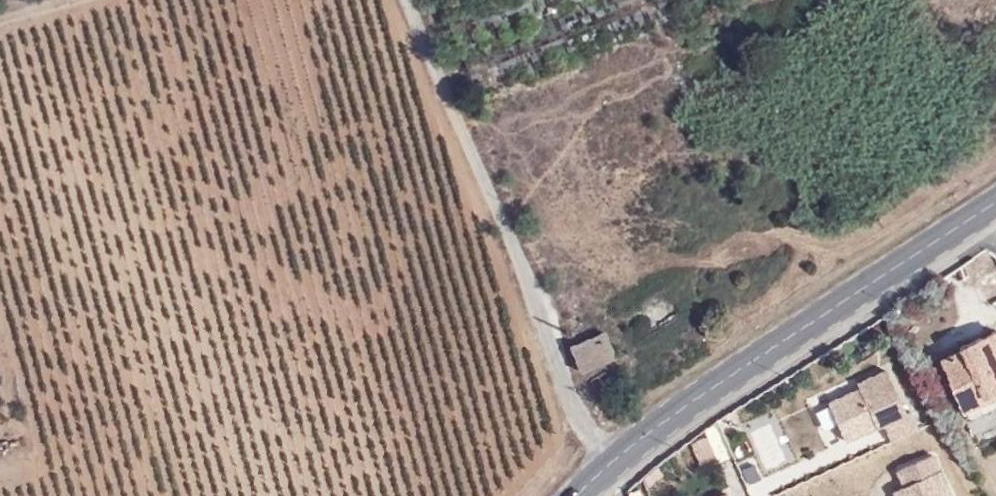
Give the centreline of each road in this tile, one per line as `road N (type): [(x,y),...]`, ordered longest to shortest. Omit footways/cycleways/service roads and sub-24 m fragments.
road 1 (residential): [(614,458),(571,394),(413,0)]
road 2 (secondary): [(614,458),(986,208)]

